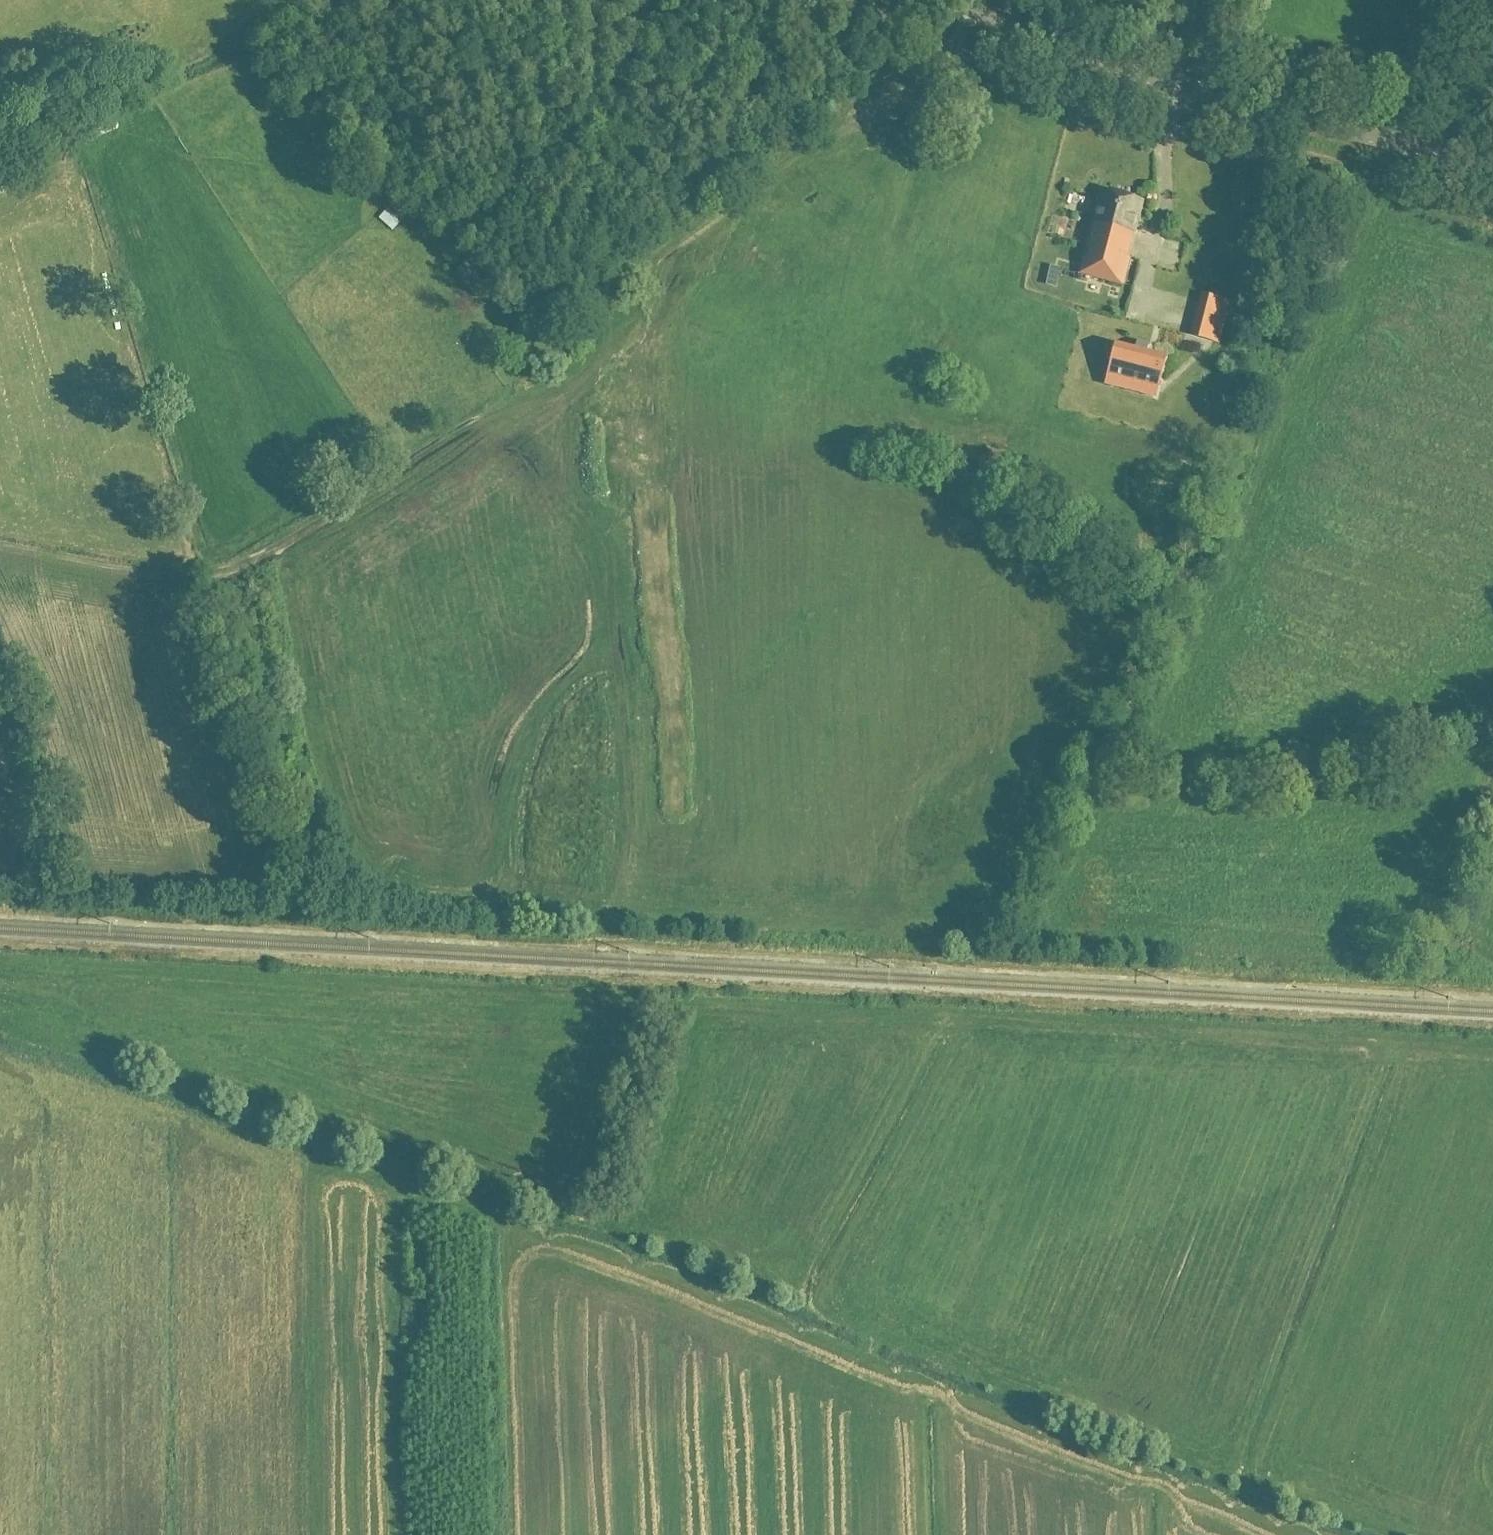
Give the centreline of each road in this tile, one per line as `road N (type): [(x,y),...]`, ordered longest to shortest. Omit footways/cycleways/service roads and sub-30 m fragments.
road 1 (tertiary): [(1492,168),(1182,87),(945,0)]

